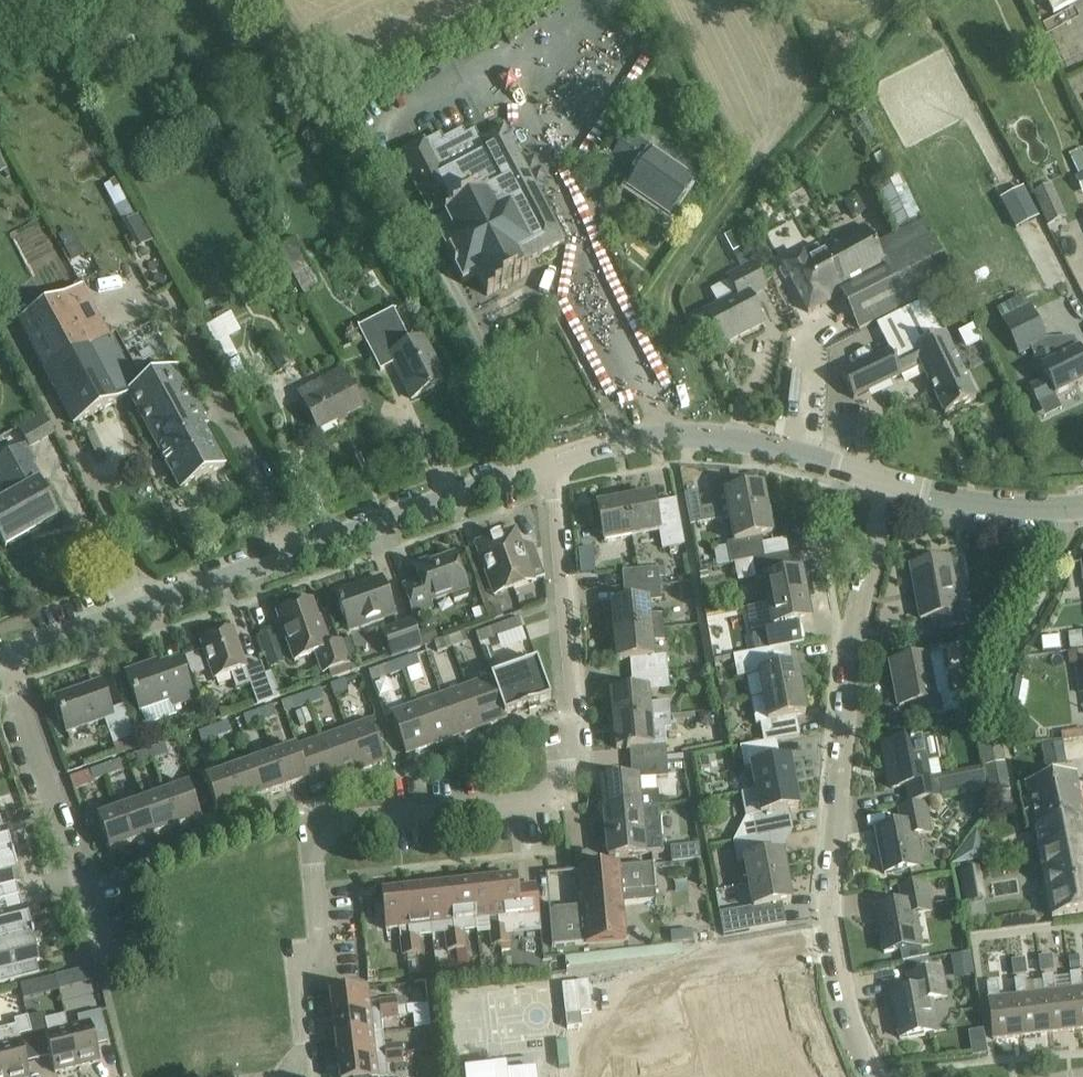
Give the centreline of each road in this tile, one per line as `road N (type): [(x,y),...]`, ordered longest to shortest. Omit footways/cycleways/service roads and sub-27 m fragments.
road 1 (residential): [(308,1076),(301,976),(321,945),(311,825),(524,803),(557,789),(578,754),(553,461)]
road 2 (residential): [(877,1076),(844,1008),(830,907),(859,624),(891,481)]
road 3 (tertiary): [(553,461),(5,662)]
road 4 (tertiary): [(891,481),(722,438),(620,442),(553,461)]
road 5 (residential): [(105,962),(5,662)]
road 6 (tertiary): [(1082,508),(942,502),(891,481)]

